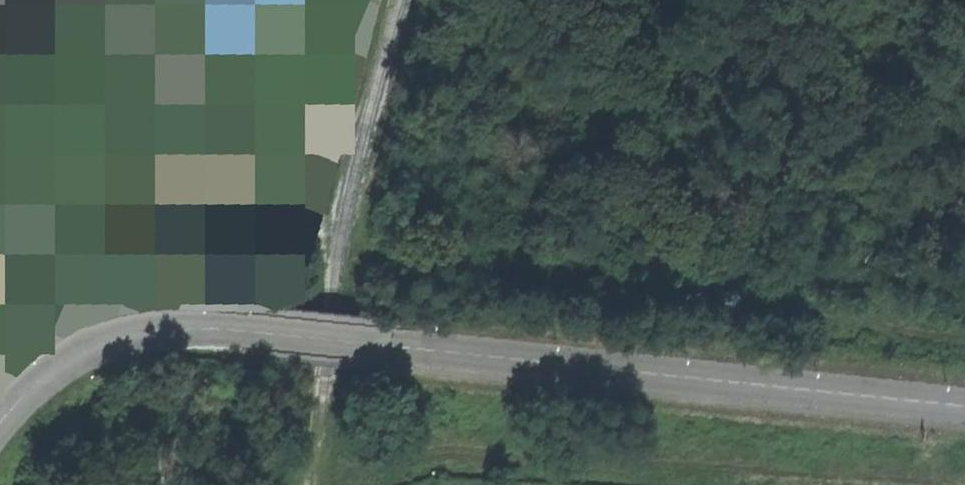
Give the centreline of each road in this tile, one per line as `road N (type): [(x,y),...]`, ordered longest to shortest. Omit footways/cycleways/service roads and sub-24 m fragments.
road 1 (unclassified): [(964,406),(178,327),(90,345),(43,374),(0,420)]
road 2 (track): [(964,340),(318,266)]

